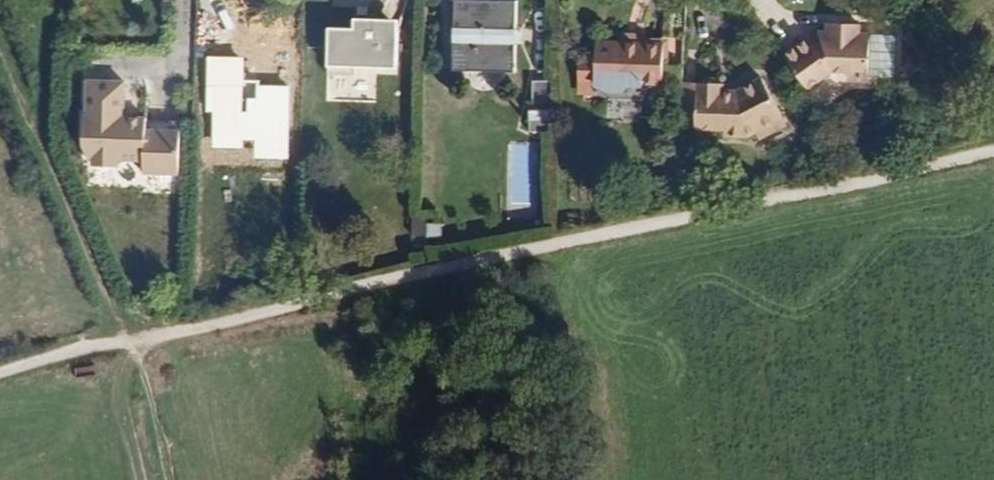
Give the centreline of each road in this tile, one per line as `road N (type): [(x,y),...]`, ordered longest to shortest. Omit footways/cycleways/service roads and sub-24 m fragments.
road 1 (track): [(0,373),(368,283),(993,148)]
road 2 (track): [(0,57),(133,339)]
road 3 (track): [(161,479),(133,339)]

